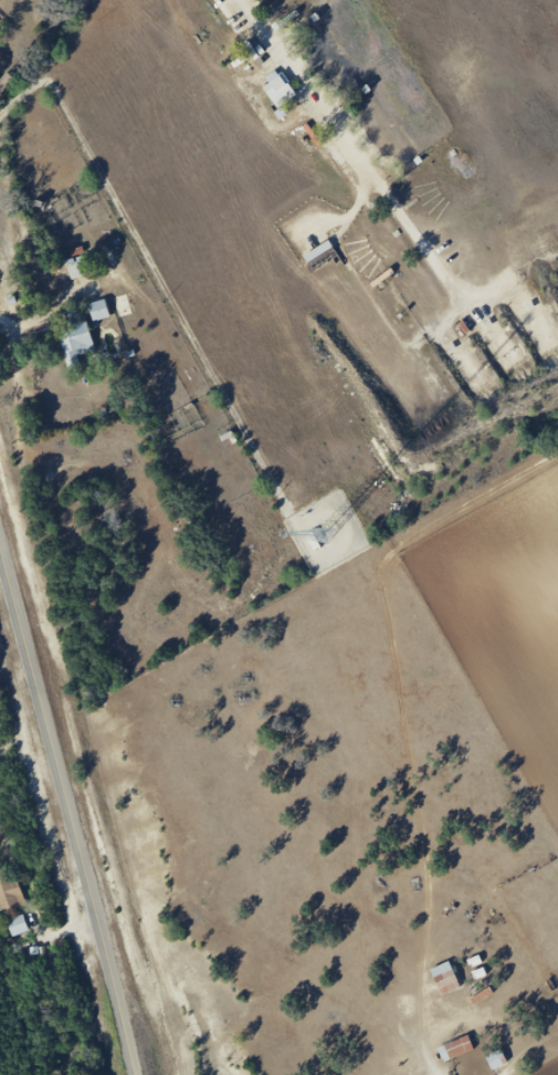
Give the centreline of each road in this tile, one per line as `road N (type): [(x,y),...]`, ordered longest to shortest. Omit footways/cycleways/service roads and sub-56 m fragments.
road 1 (tertiary): [(146,1074),(0,524)]

